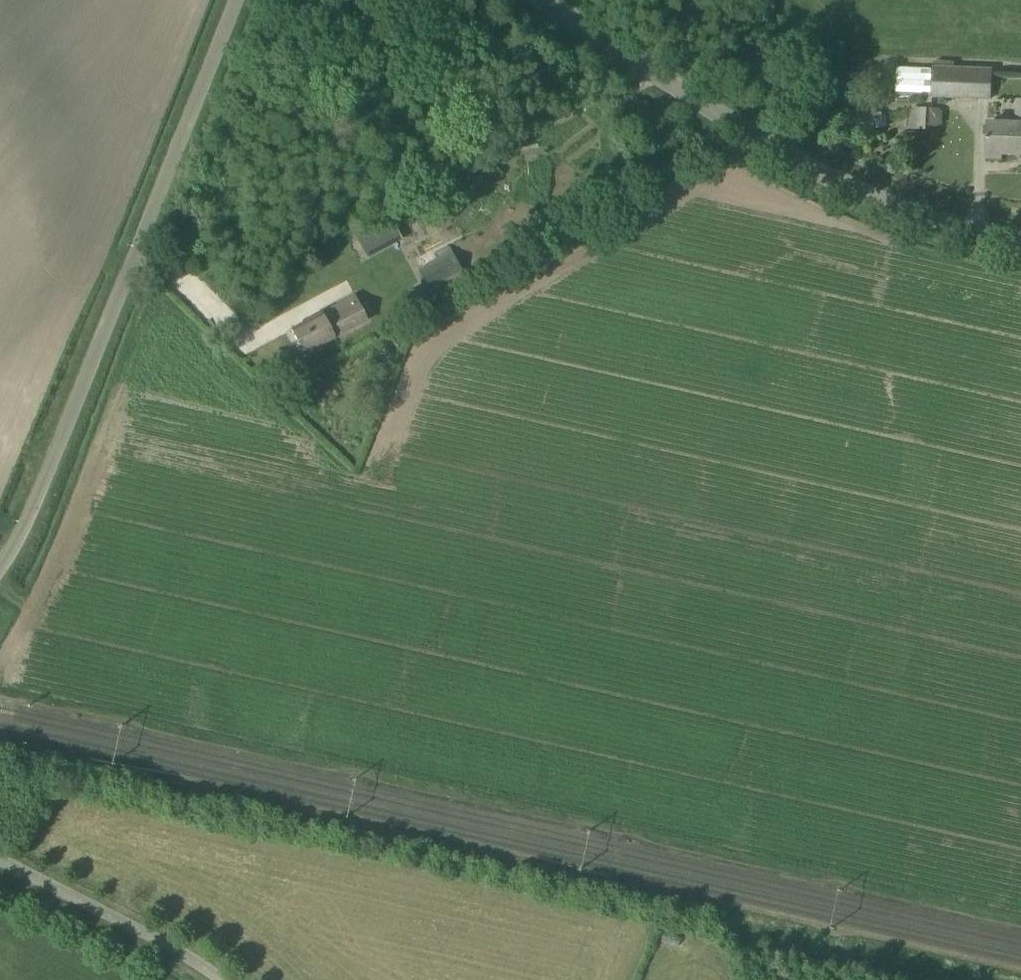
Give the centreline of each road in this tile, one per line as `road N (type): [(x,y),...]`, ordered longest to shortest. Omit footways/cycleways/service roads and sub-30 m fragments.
road 1 (unclassified): [(0,543),(49,461),(229,0)]
road 2 (unclassified): [(1020,237),(955,225),(810,168),(536,0)]
road 3 (unclassified): [(230,979),(169,940),(0,862)]

